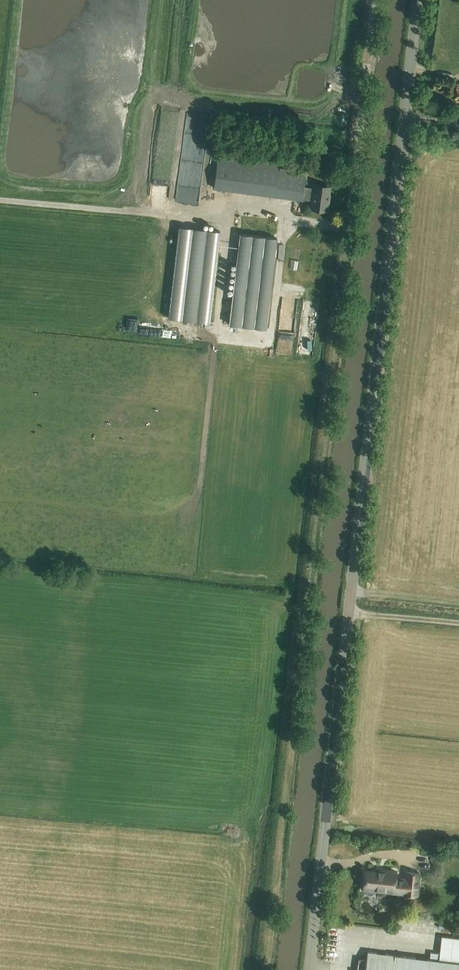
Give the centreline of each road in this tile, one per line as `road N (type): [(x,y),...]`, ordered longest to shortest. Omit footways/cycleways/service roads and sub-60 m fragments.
road 1 (tertiary): [(310,969),(417,0)]
road 2 (track): [(306,595),(264,969)]
road 3 (unclassified): [(348,231),(373,0)]

